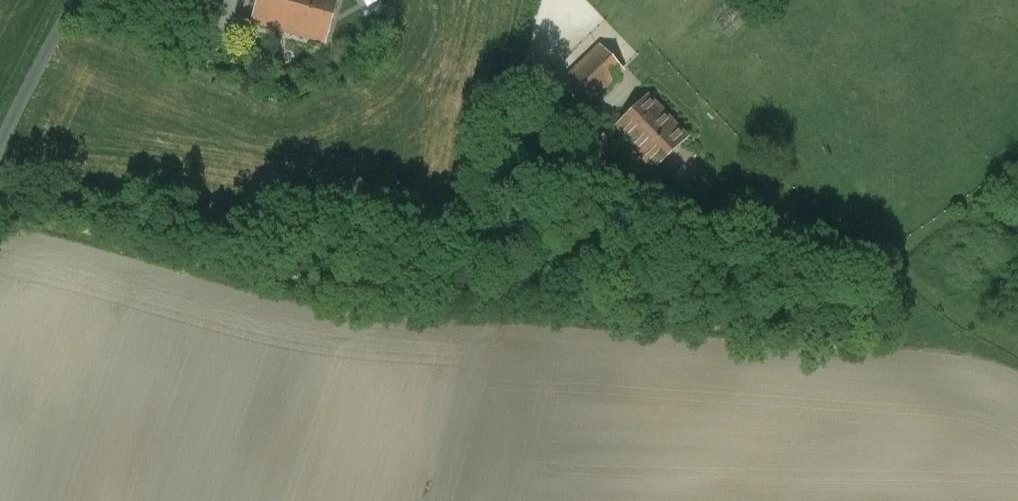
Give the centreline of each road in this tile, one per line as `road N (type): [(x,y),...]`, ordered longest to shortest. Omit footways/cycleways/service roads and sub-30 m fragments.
road 1 (unclassified): [(0,143),(80,0)]

